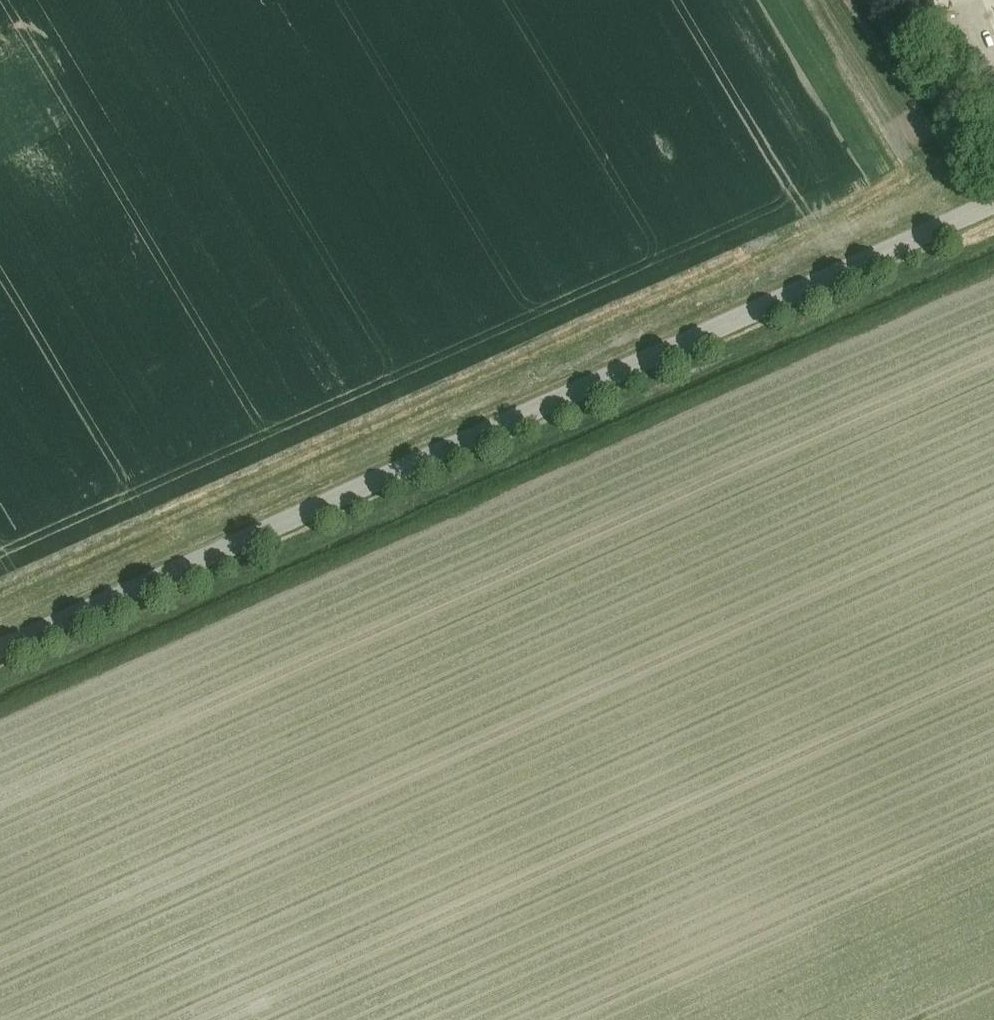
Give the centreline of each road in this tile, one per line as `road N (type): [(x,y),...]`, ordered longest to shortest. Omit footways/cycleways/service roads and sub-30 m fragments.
road 1 (tertiary): [(0,647),(993,203)]

